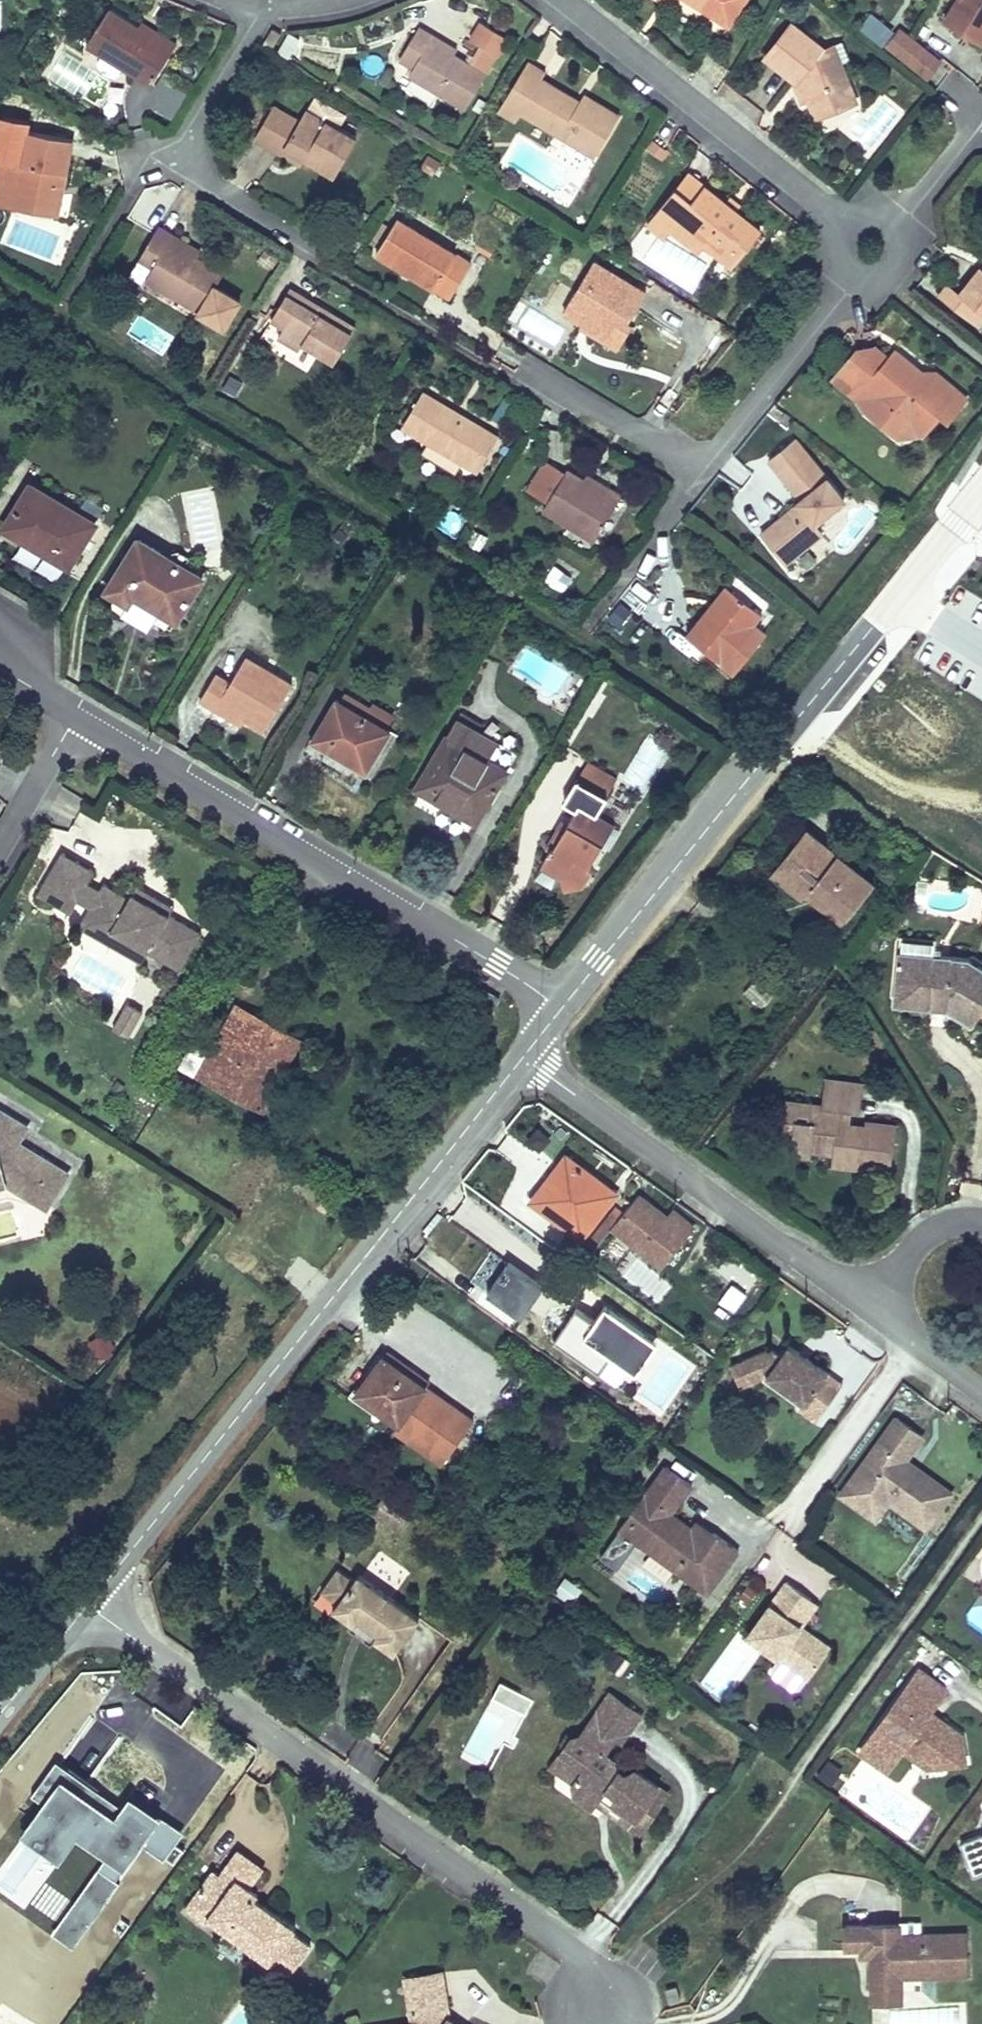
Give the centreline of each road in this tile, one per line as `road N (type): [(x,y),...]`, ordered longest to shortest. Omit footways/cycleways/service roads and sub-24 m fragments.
road 1 (tertiary): [(523,1058),(87,1606)]
road 2 (tertiary): [(981,487),(561,1009)]
road 3 (residential): [(87,1606),(570,1947),(590,1978),(596,2013)]
road 4 (residential): [(74,719),(561,1009)]
road 5 (residential): [(876,250),(703,472),(527,367)]
road 6 (residential): [(523,1058),(868,1309)]
road 7 (residential): [(567,0),(876,250)]
road 8 (residential): [(264,3),(203,114),(197,154),(220,188),(316,247)]
road 9 (residential): [(912,1343),(795,1520)]
road 10 (residential): [(981,125),(876,250)]
road 11 (residential): [(74,719),(0,850)]
road 12 (residential): [(981,1225),(937,1230),(868,1309)]
road 13 (tertiary): [(0,1715),(87,1606)]

